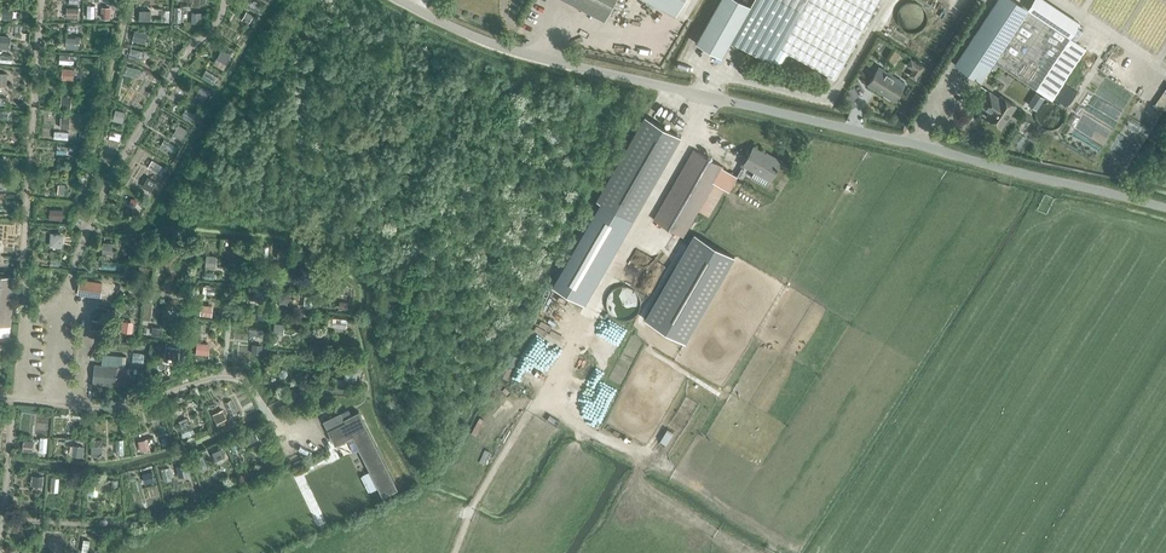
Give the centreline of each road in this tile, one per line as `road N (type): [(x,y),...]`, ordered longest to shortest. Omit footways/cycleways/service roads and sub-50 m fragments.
road 1 (unclassified): [(402,0),(534,55),(1165,206)]
road 2 (track): [(541,398),(639,456),(648,464),(637,481),(754,552)]
road 3 (track): [(541,398),(479,497),(456,552)]

